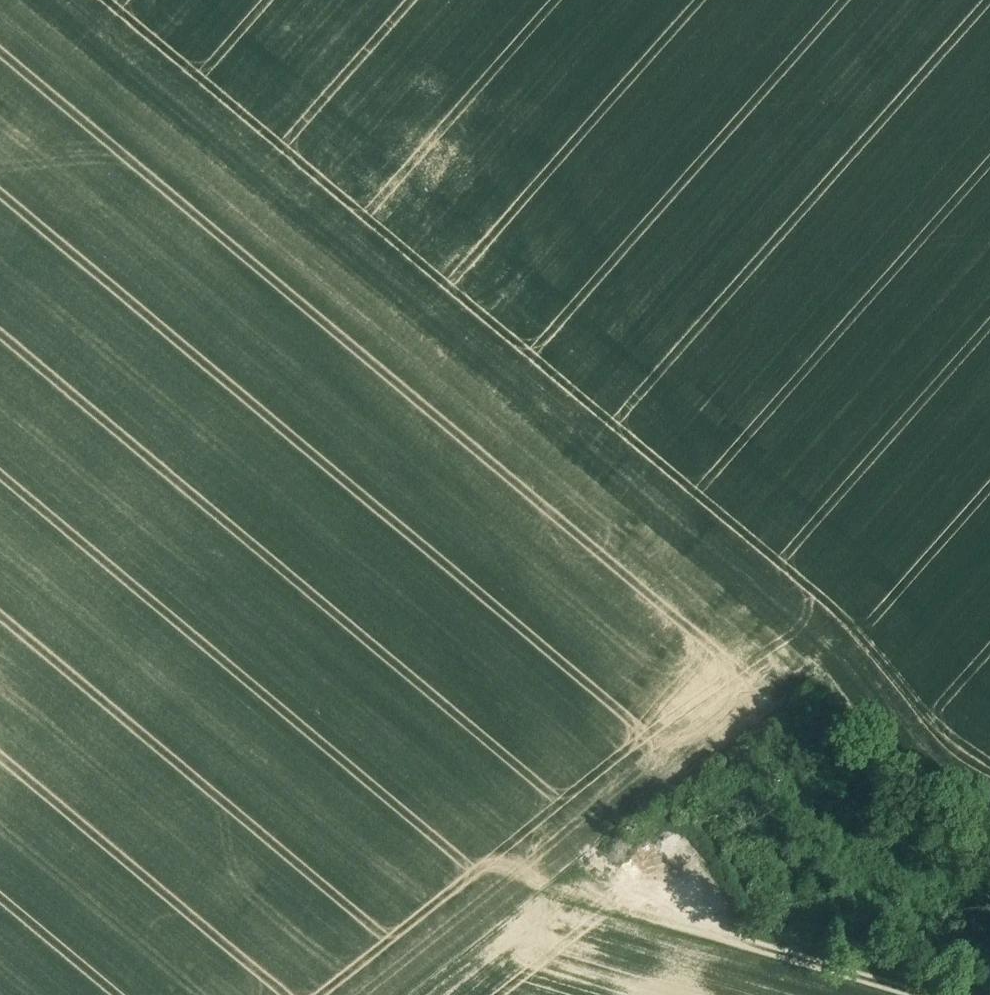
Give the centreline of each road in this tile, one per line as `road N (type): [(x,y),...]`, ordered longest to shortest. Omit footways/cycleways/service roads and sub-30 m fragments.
road 1 (track): [(939,994),(517,867)]

